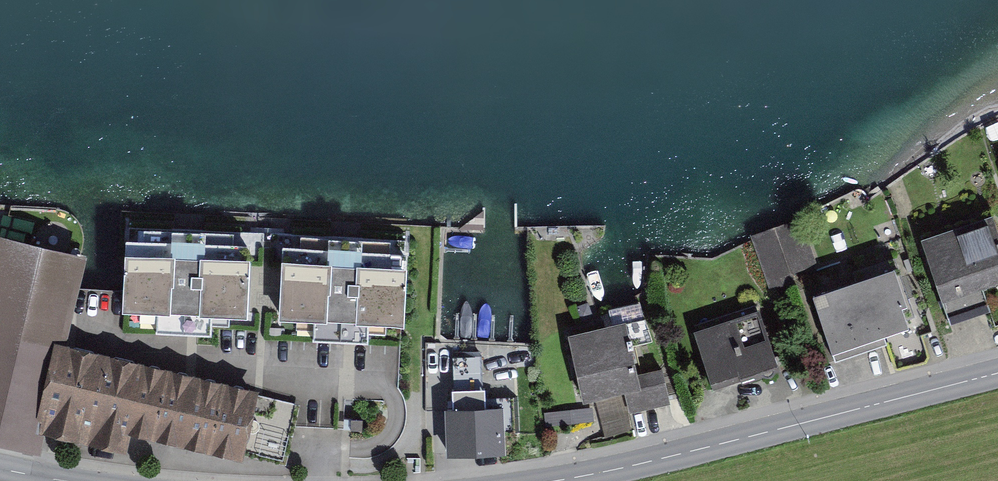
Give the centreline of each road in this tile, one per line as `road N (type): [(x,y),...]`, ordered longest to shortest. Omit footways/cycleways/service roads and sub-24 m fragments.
road 1 (secondary): [(551,480),(997,373)]

